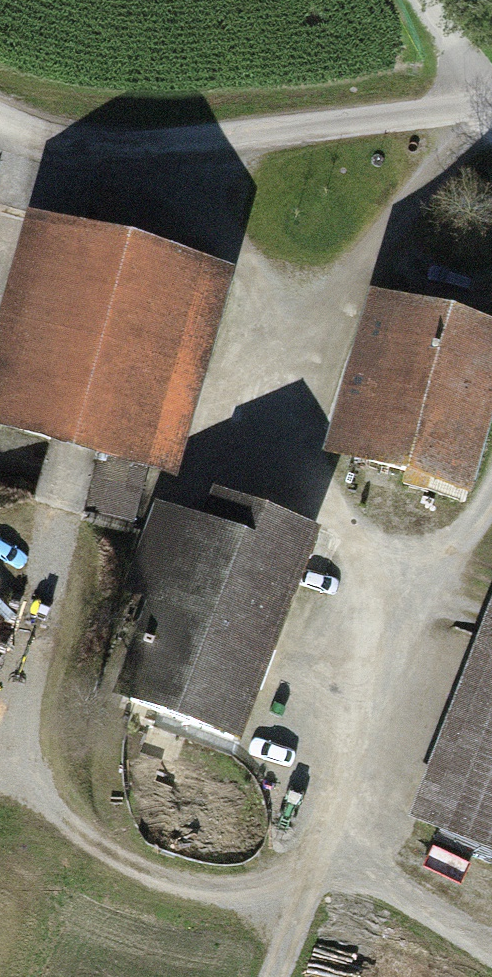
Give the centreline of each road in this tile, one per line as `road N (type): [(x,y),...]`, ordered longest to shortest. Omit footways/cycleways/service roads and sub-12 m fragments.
road 1 (track): [(278,976),(429,568),(491,488)]
road 2 (track): [(491,108),(170,150),(60,150),(0,129)]
road 3 (track): [(491,940),(331,833)]
road 4 (track): [(404,0),(491,108)]

